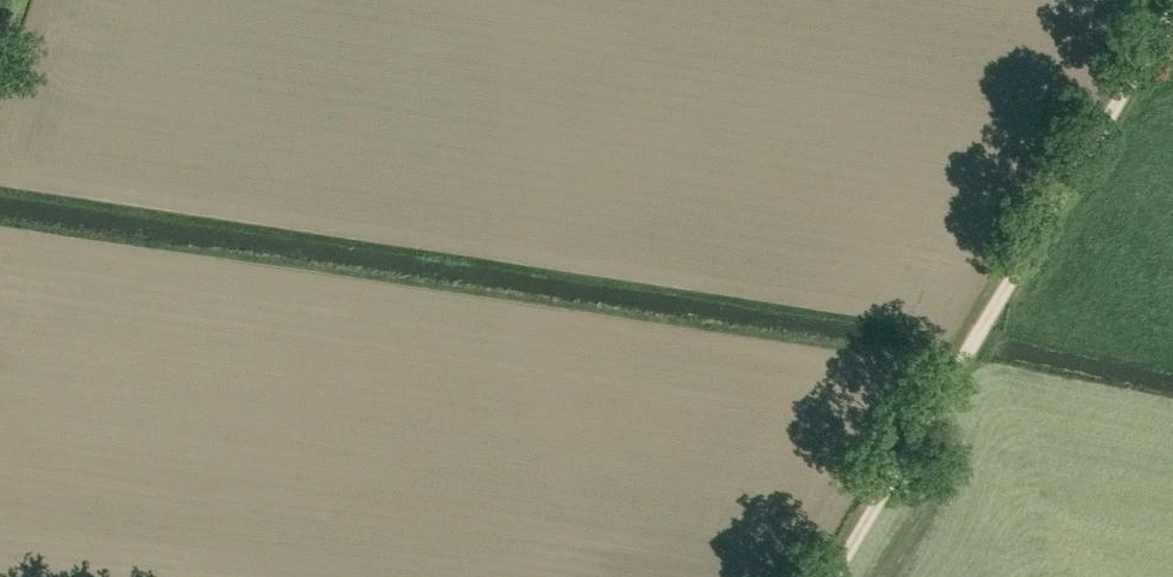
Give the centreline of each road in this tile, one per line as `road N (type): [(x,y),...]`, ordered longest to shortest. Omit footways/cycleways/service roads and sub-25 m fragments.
road 1 (track): [(832,576),(1172,17)]

